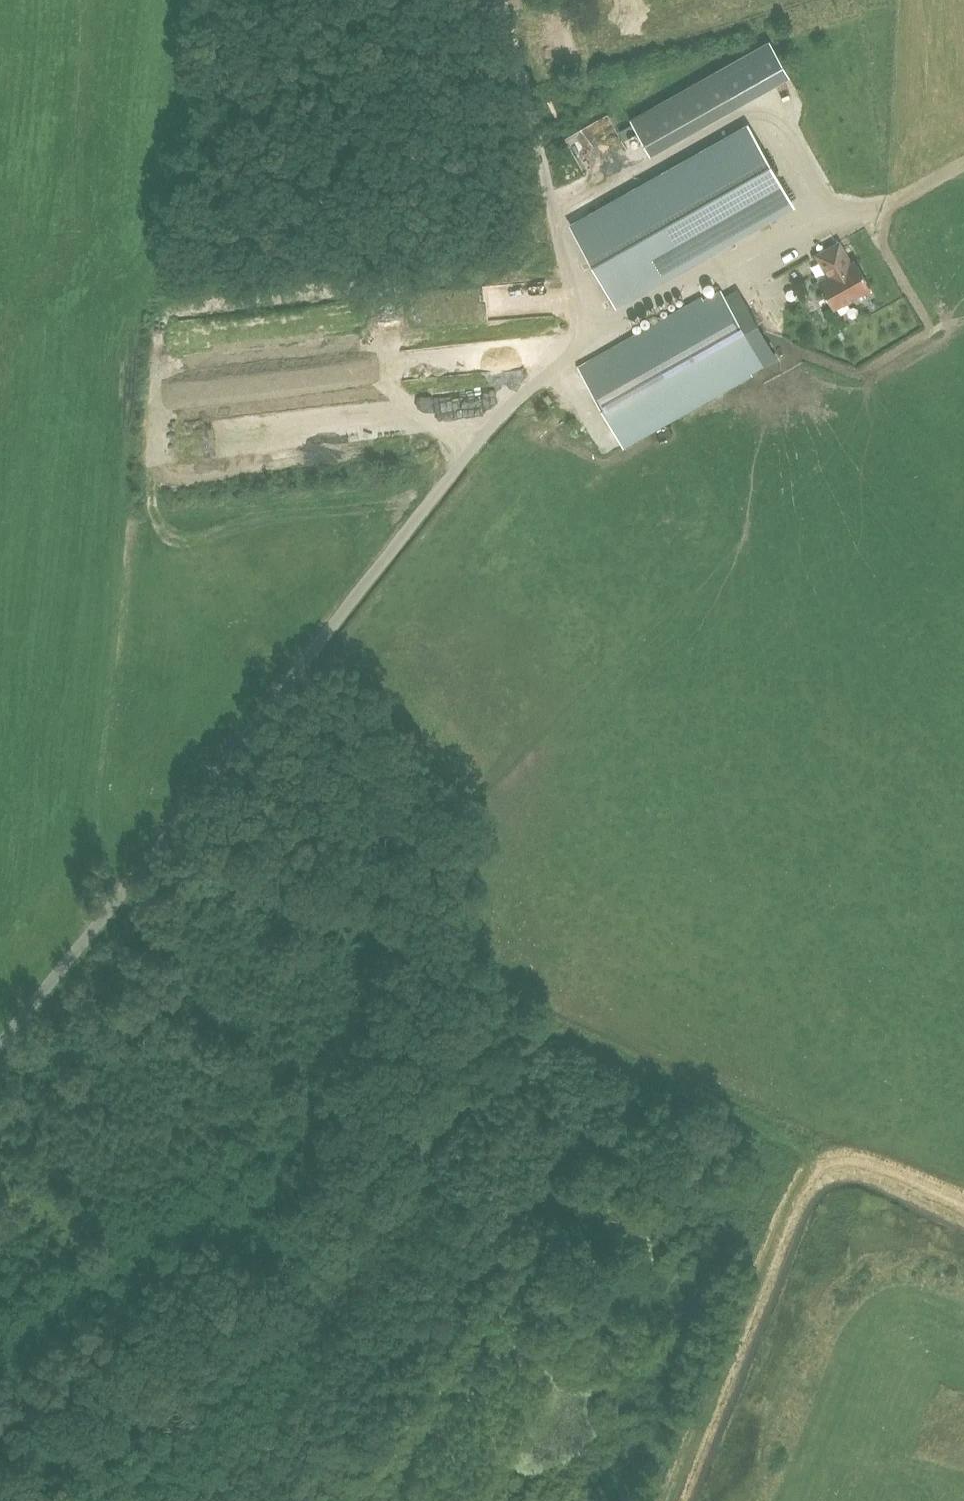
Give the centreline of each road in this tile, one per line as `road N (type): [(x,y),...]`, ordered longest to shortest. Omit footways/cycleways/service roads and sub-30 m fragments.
road 1 (track): [(963,169),(853,227),(727,269),(608,325),(578,317)]

